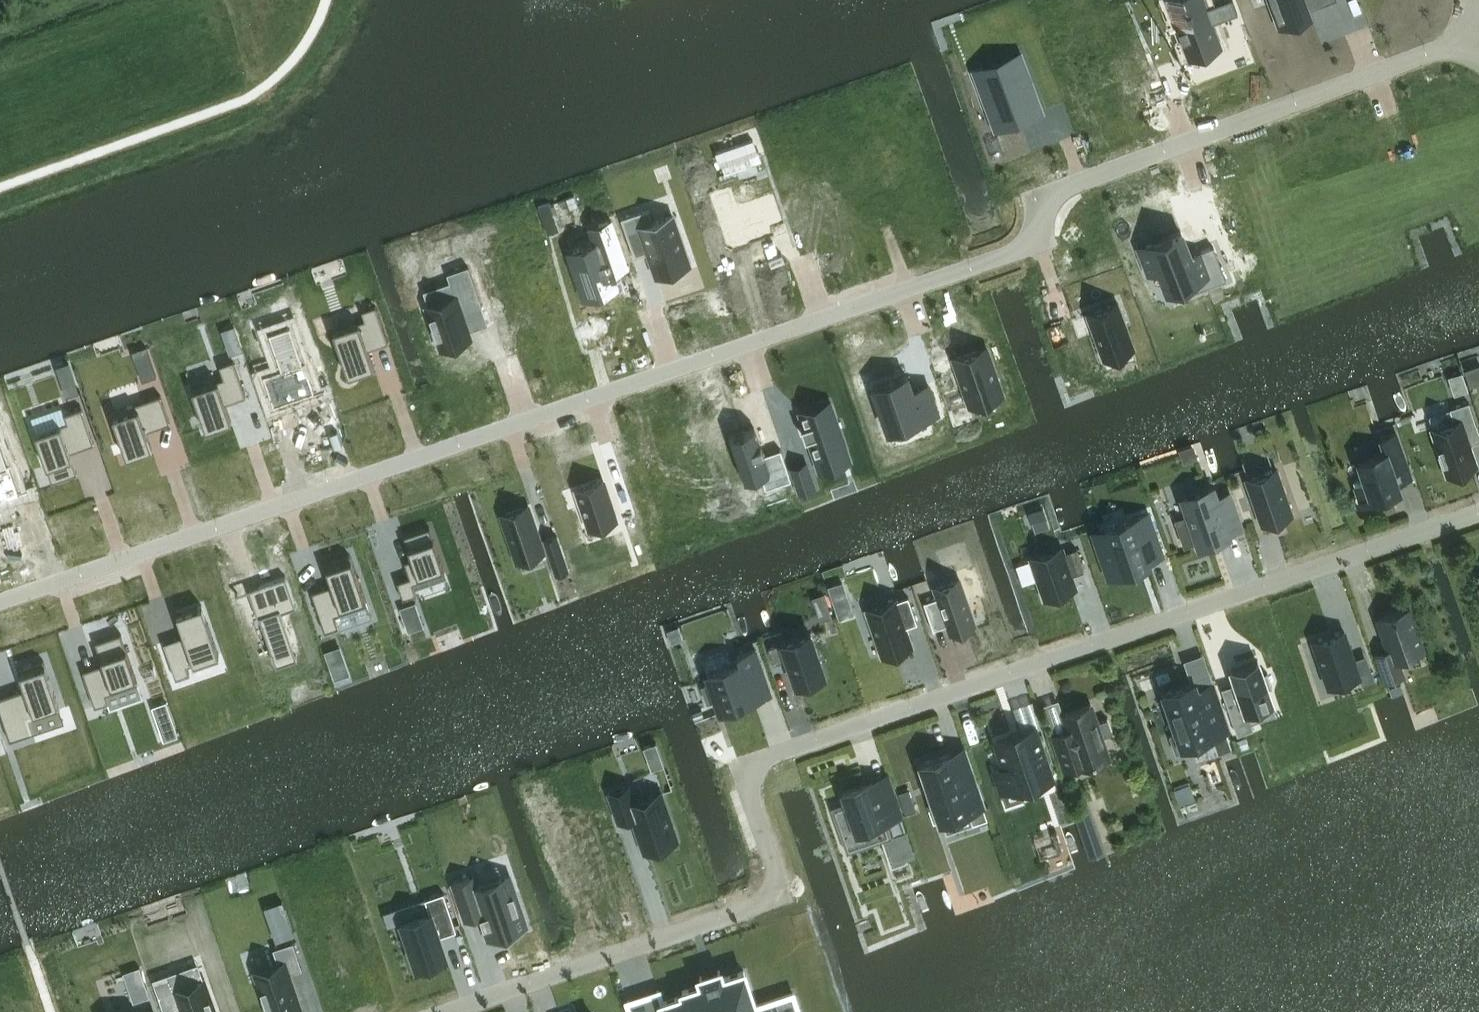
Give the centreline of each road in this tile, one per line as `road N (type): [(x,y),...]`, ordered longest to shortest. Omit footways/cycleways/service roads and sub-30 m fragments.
road 1 (residential): [(1471,39),(1040,196),(1012,253),(0,601)]
road 2 (residential): [(1478,511),(754,759),(745,775),(779,884),(770,899),(443,1011)]

